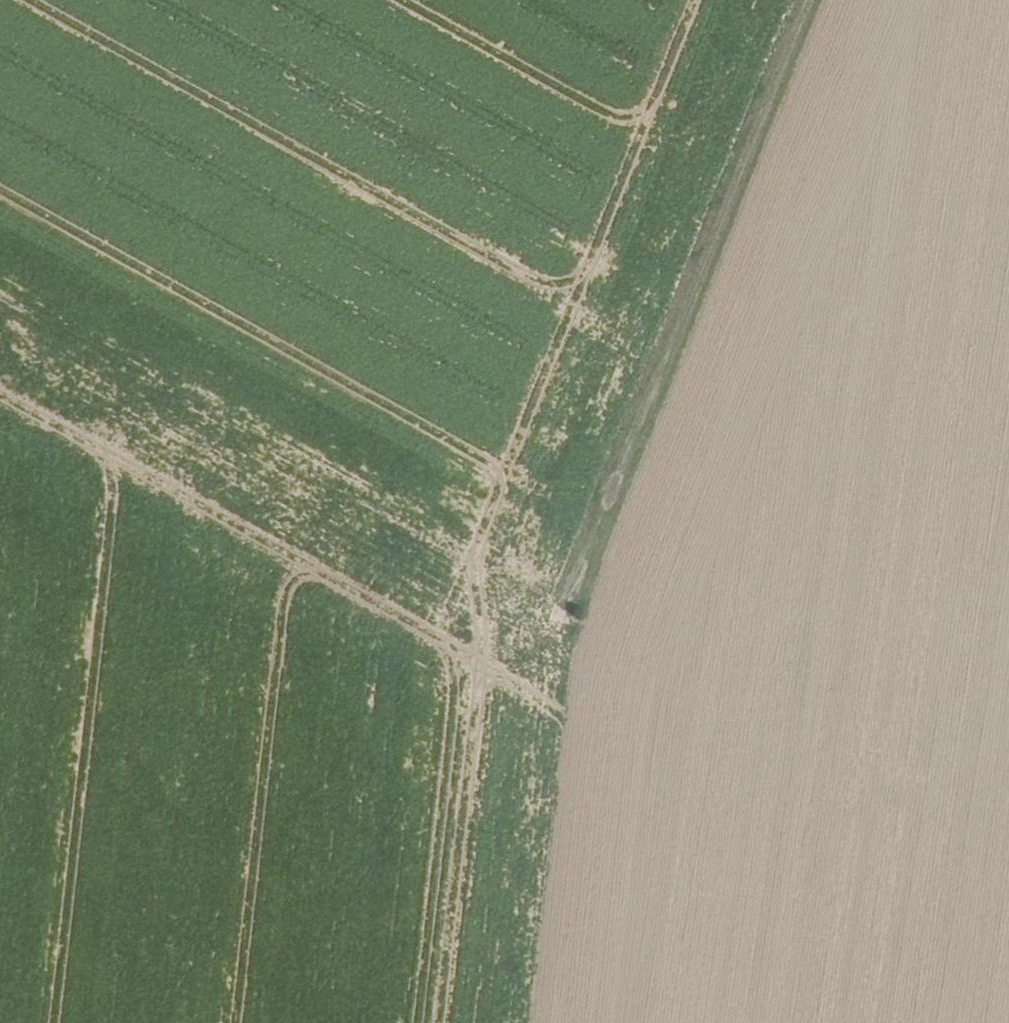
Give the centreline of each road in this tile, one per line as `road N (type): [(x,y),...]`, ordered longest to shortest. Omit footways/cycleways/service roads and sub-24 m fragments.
road 1 (track): [(803,0),(574,586)]

